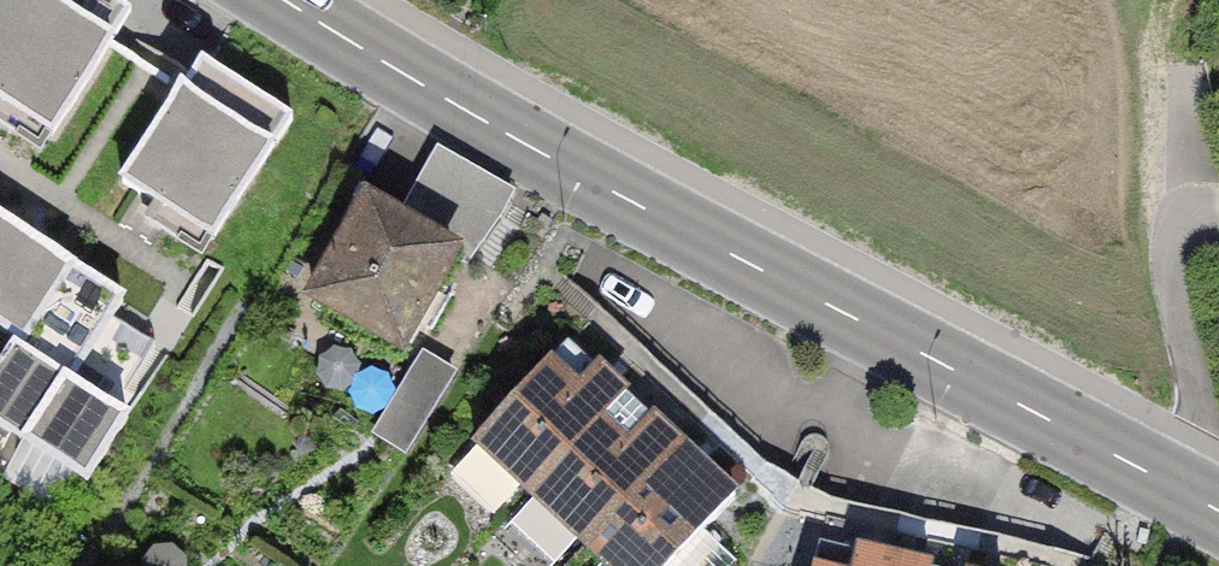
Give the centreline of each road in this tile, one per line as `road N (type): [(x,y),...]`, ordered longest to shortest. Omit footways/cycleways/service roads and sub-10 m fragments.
road 1 (primary): [(282,0),(592,181),(1218,510)]

